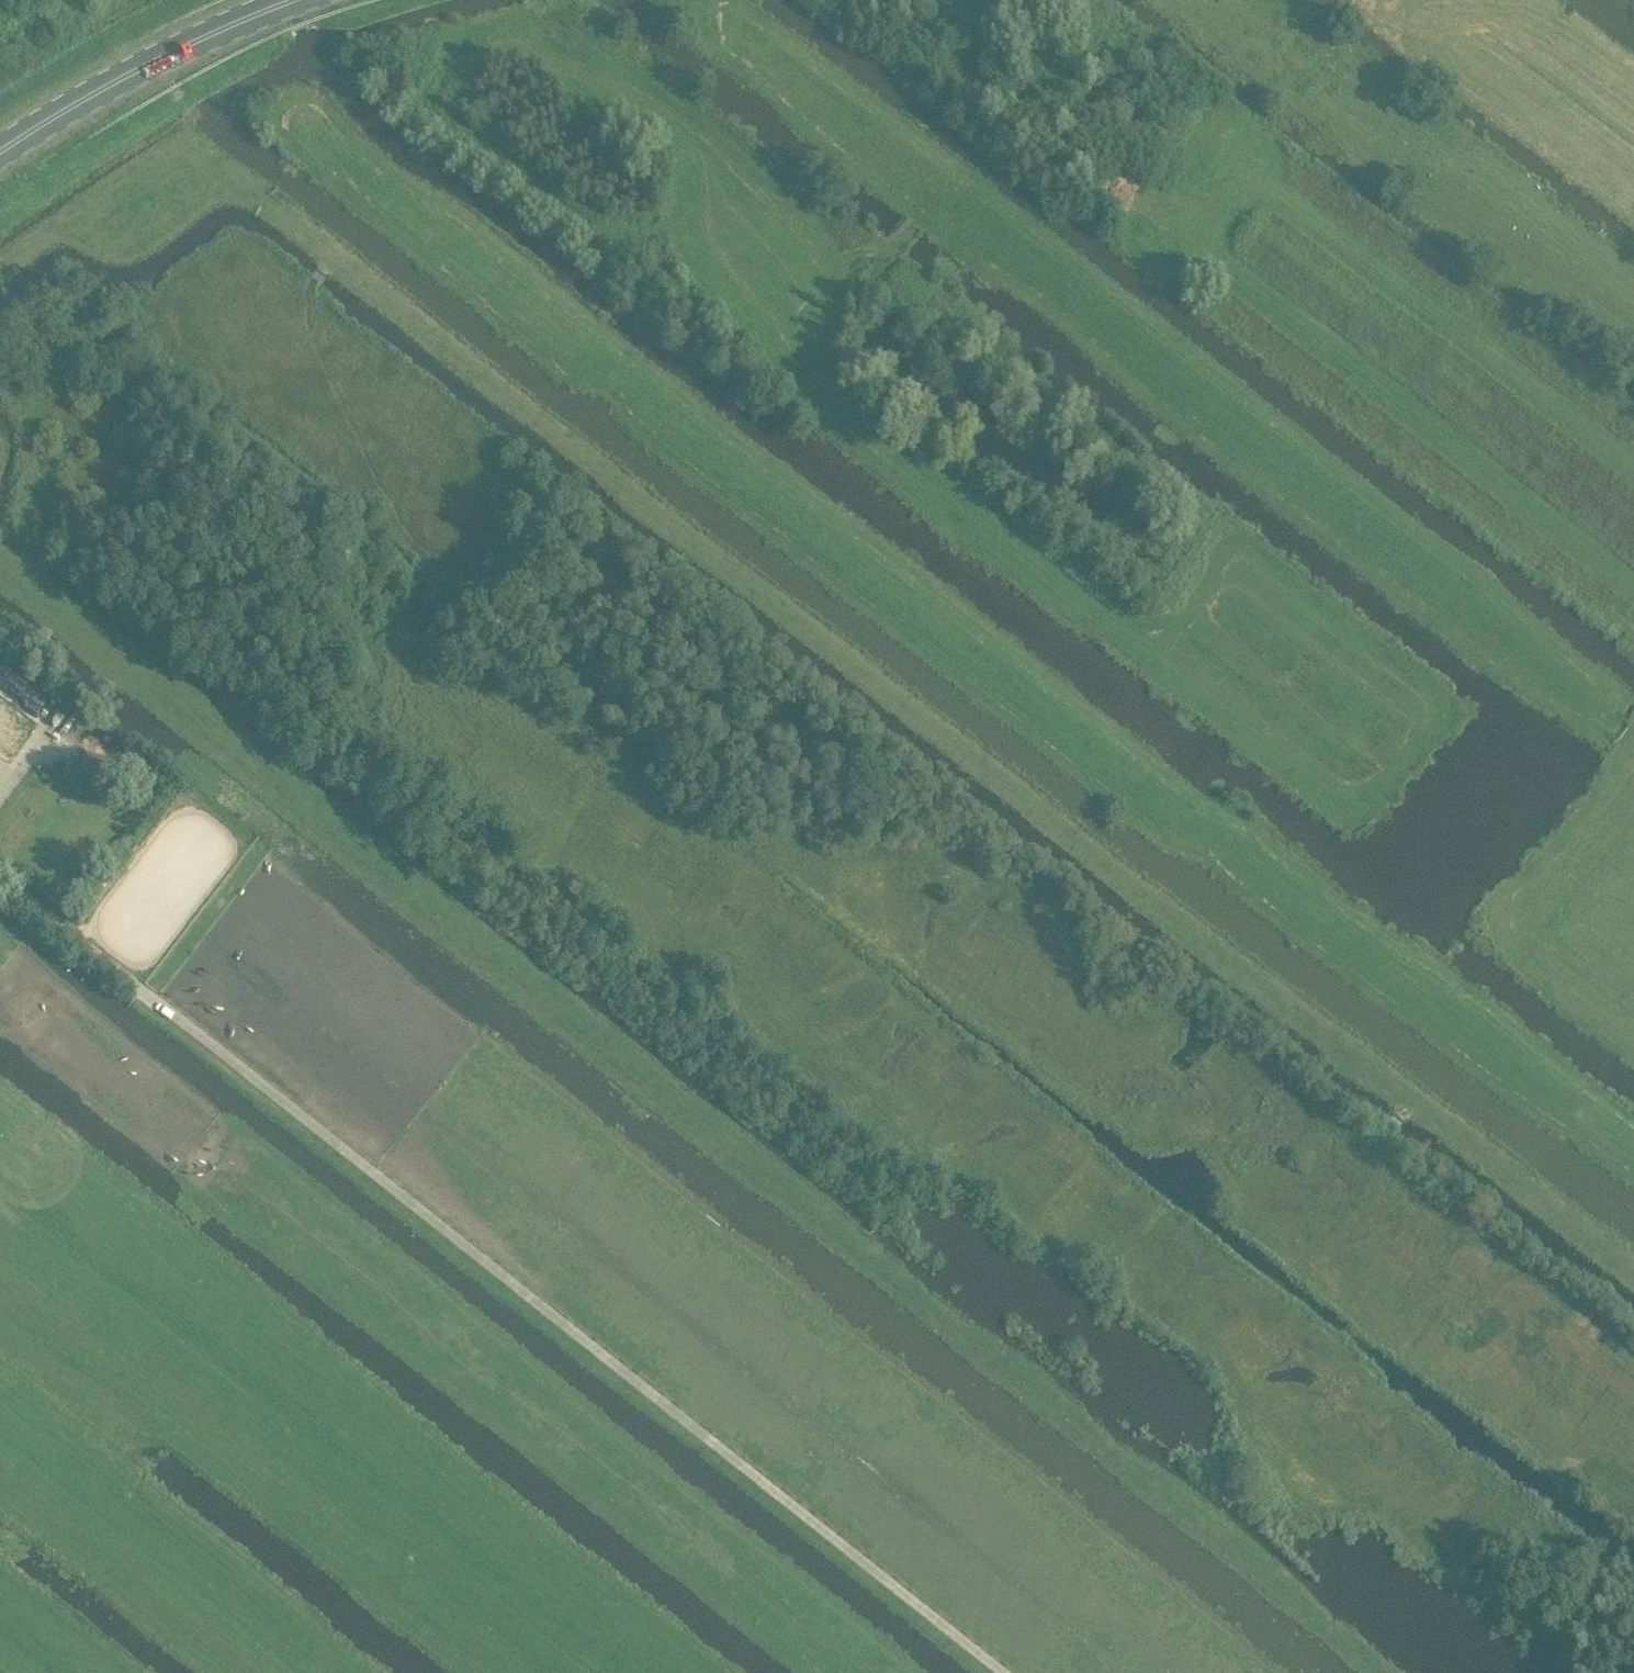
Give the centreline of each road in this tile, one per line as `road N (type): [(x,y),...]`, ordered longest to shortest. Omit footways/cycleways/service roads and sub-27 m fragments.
road 1 (track): [(1005,1672),(0,878)]
road 2 (primary): [(296,0),(138,72),(0,154)]

